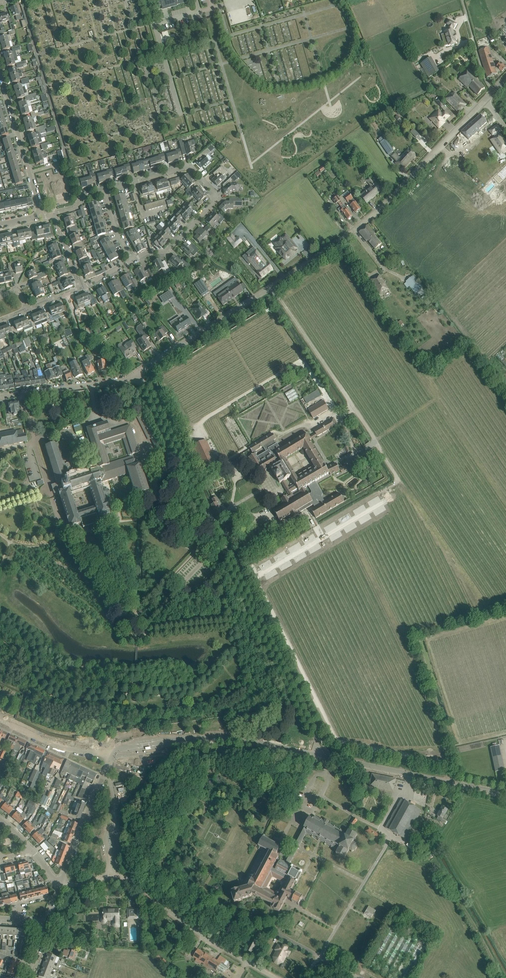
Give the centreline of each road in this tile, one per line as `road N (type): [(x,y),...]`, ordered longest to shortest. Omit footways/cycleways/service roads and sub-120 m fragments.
road 1 (residential): [(137,375),(331,247),(387,202),(486,100)]
road 2 (unclassified): [(137,375),(319,755)]
road 3 (track): [(363,518),(407,492),(271,284)]
road 4 (unclassified): [(275,977),(178,920),(129,878),(62,881)]
road 5 (tertiary): [(319,755),(234,740),(108,753)]
road 6 (residential): [(132,260),(168,252),(216,196),(190,166),(134,183)]
road 7 (tertiary): [(505,794),(319,755)]
road 8 (residential): [(42,217),(0,75)]
road 9 (residential): [(0,398),(137,375)]
road 10 (residential): [(62,881),(108,753)]

